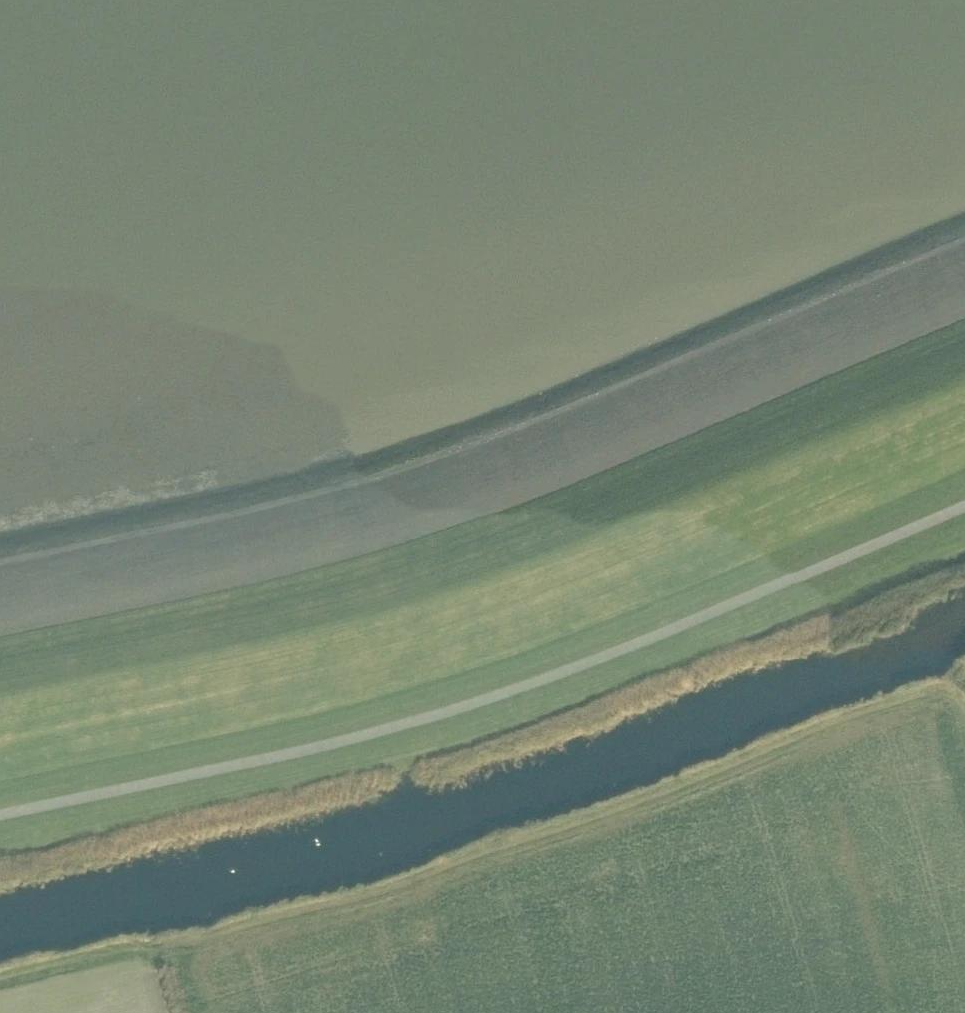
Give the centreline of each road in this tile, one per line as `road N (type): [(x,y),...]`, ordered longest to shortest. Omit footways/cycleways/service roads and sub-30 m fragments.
road 1 (track): [(0,627),(170,600),(427,531),(964,311)]

